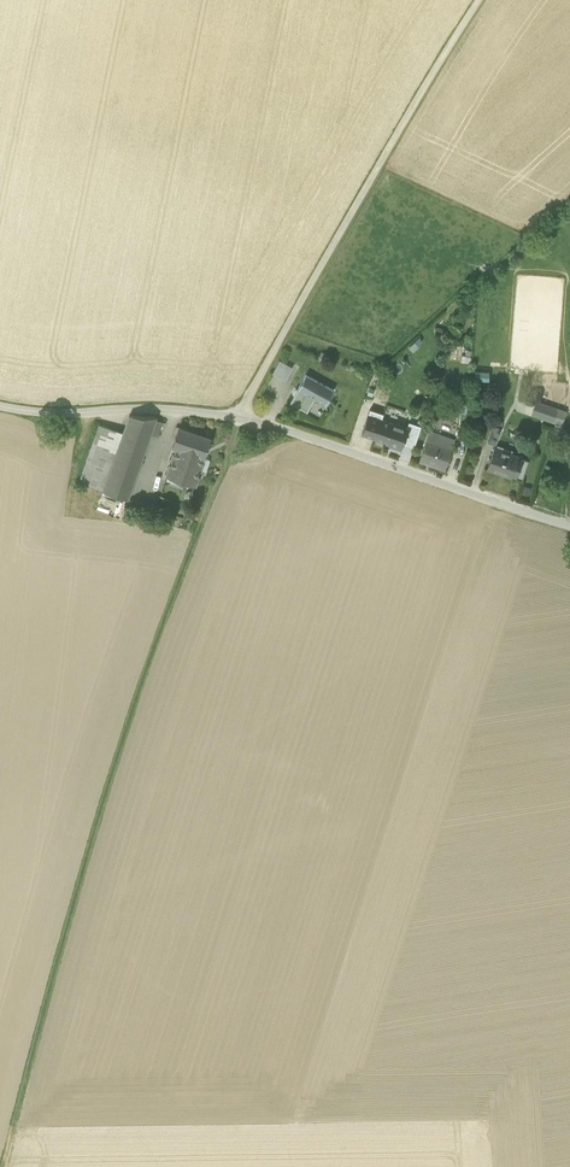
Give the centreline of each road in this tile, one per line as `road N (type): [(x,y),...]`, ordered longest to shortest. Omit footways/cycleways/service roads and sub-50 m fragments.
road 1 (track): [(3,1166),(88,845),(241,419)]
road 2 (unclassified): [(241,419),(358,199),(479,0)]
road 3 (unclassified): [(569,526),(241,419)]
road 4 (unclassified): [(241,419),(133,407),(53,415),(0,404)]

